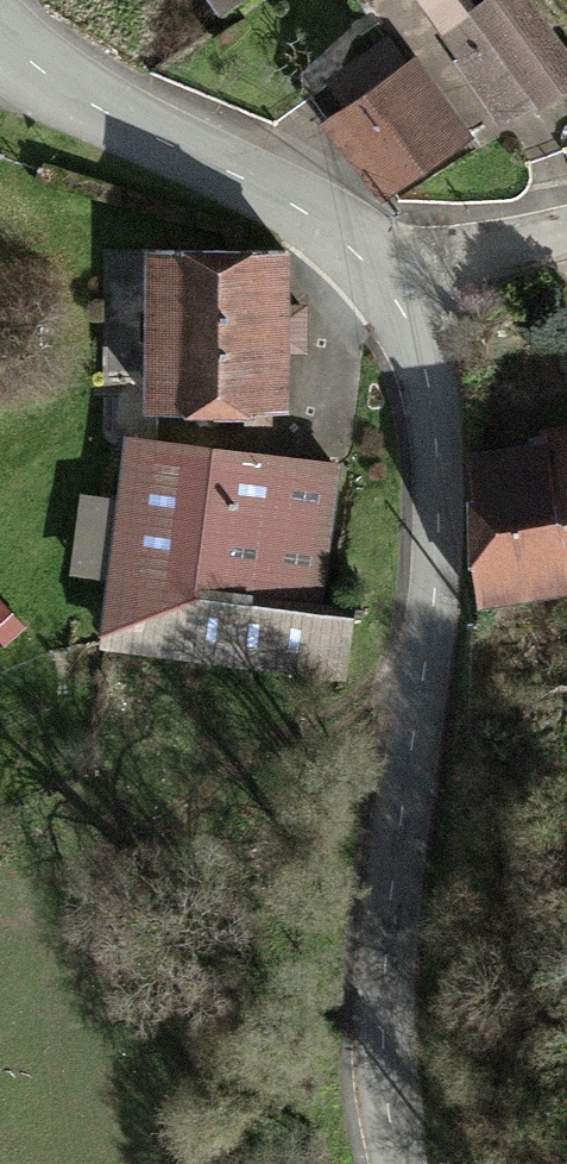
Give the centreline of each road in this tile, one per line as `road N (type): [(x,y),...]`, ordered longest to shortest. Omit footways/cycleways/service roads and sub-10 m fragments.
road 1 (tertiary): [(395,289),(437,405),(438,648),(390,1064),(395,1163)]
road 2 (tertiary): [(395,289),(334,220),(63,92),(0,39)]
road 3 (unclassified): [(566,229),(395,289)]

